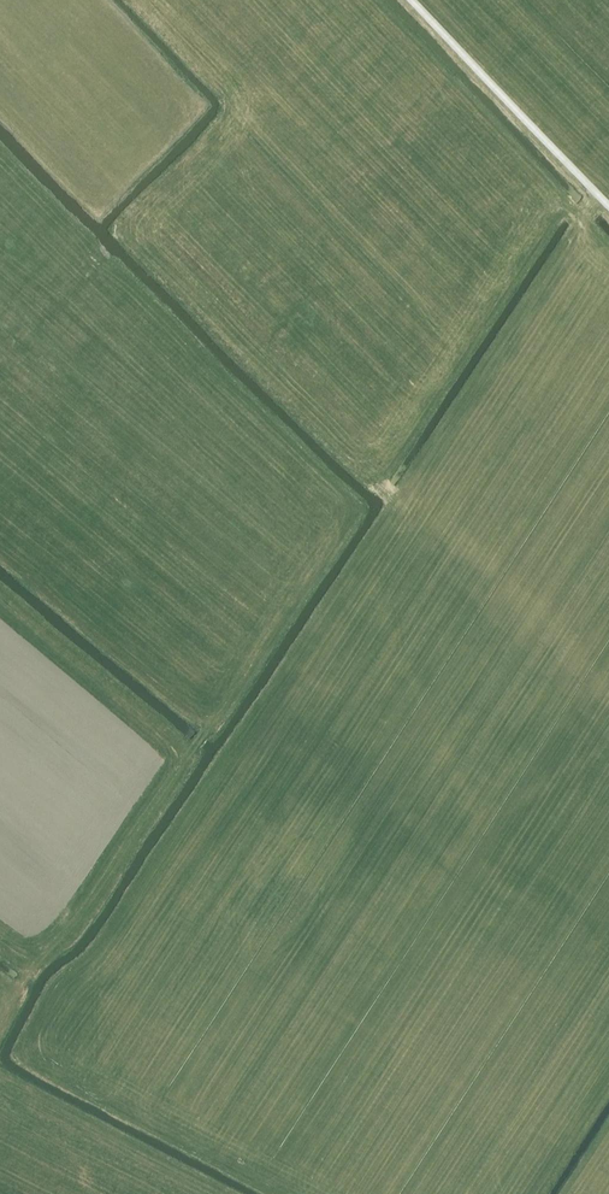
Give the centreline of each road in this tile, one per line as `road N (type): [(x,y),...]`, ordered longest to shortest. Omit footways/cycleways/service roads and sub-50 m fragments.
road 1 (track): [(608,205),(411,0)]

